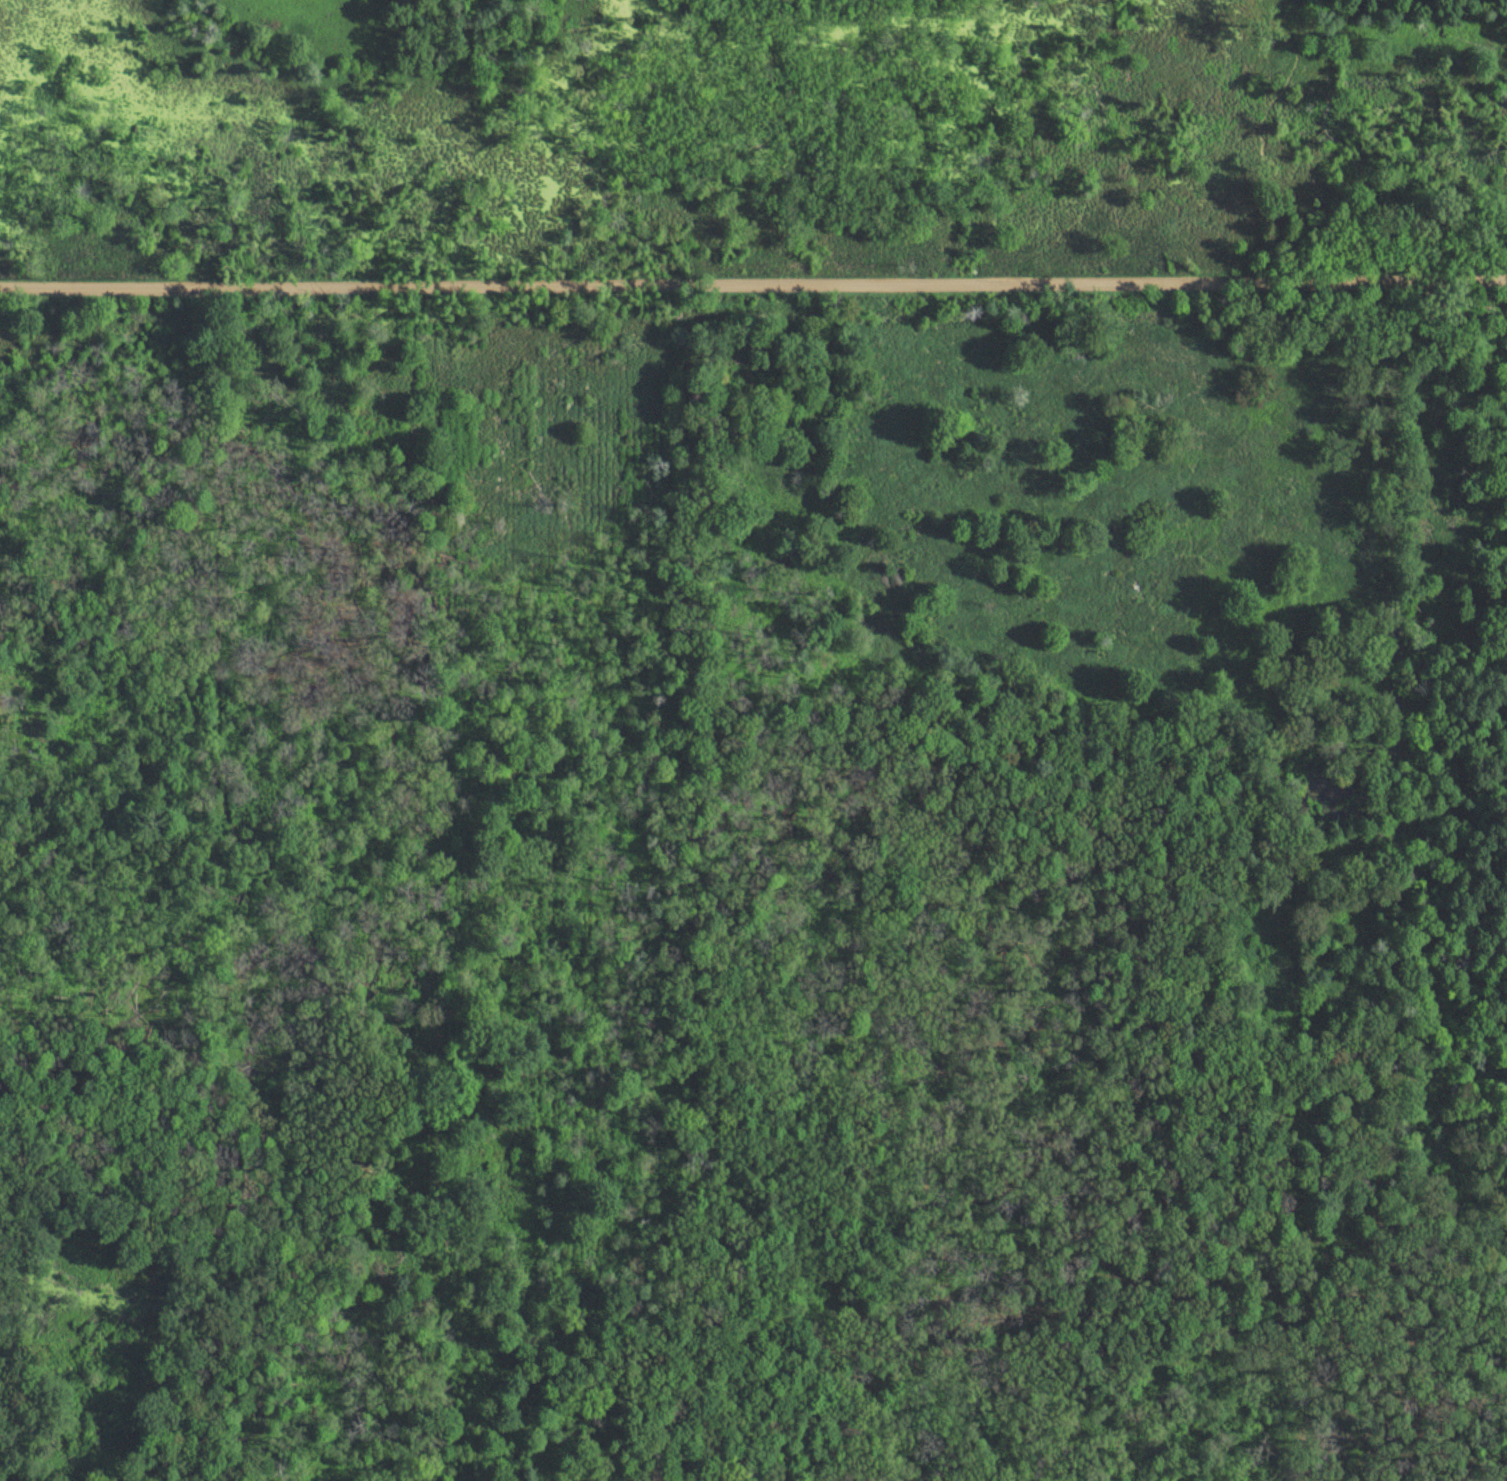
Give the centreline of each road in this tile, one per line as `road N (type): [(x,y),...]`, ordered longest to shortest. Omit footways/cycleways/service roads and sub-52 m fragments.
road 1 (residential): [(1506,281),(0,290)]

